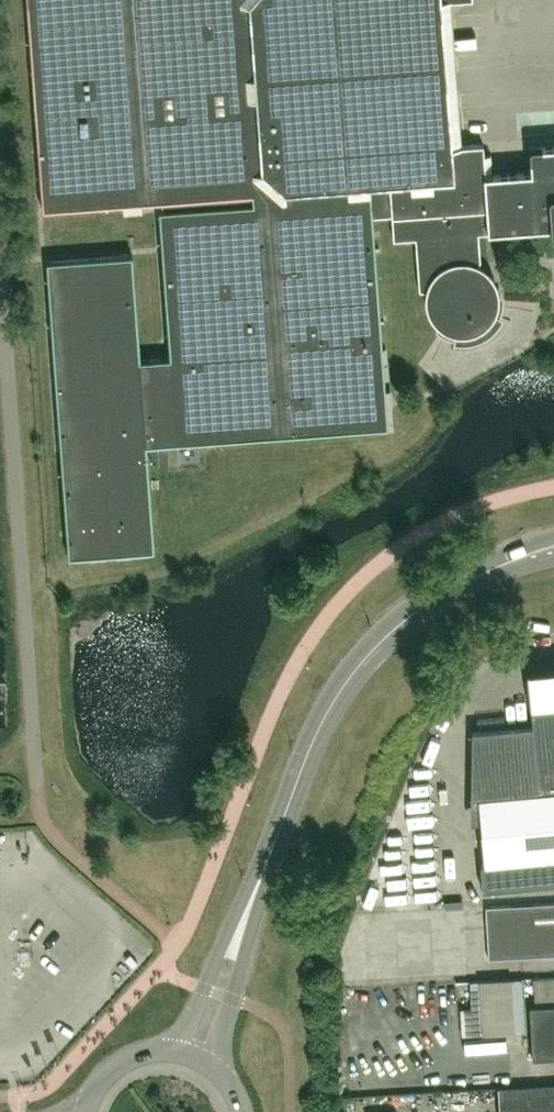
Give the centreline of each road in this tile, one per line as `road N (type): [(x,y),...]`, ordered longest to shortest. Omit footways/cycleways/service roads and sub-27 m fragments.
road 1 (primary): [(261,874),(318,729),(391,631),(504,562),(553,545)]
road 2 (primary): [(216,1069),(261,874)]
road 3 (primary): [(261,874),(169,1048)]

